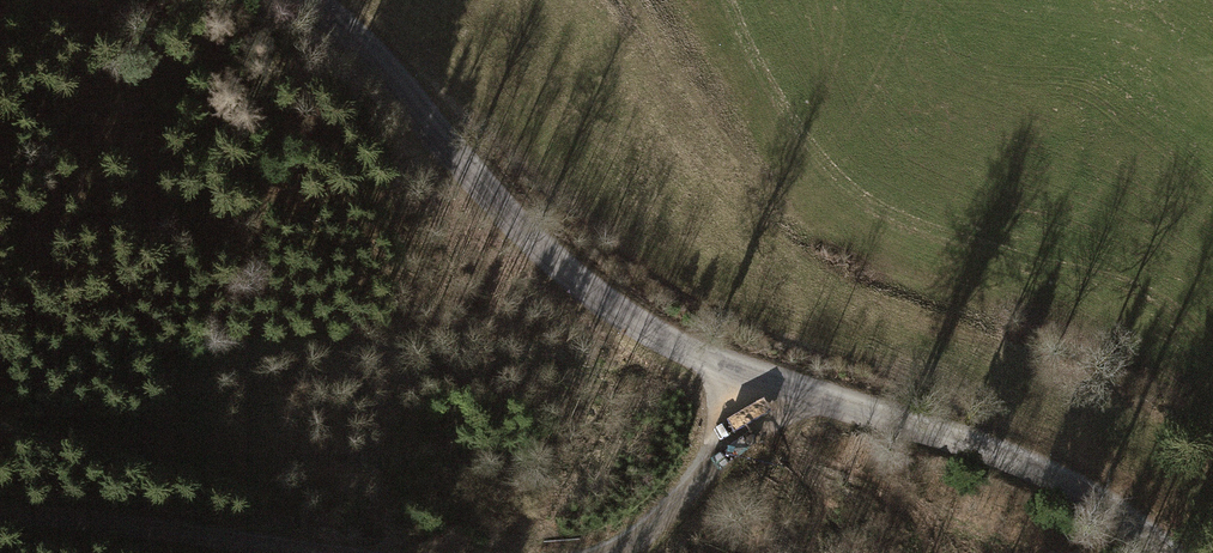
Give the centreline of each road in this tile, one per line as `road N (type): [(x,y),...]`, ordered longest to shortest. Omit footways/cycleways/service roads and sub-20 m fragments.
road 1 (tertiary): [(312,0),(368,49),(549,253),(649,331),(755,376),(1050,472),(1154,552)]
road 2 (track): [(291,552),(0,520)]
road 3 (track): [(755,376),(692,483),(639,532),(596,552)]

